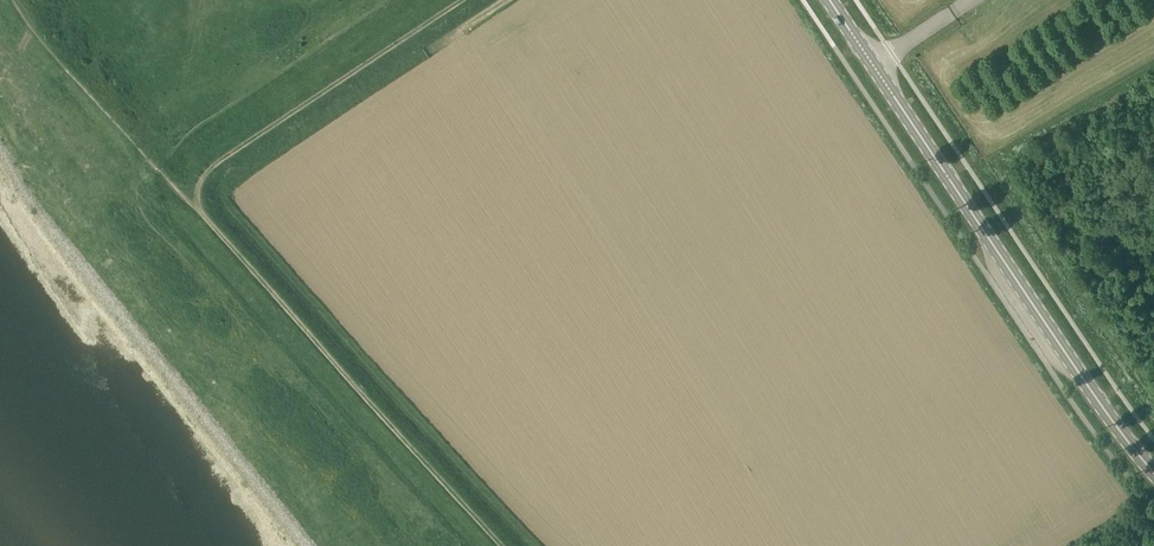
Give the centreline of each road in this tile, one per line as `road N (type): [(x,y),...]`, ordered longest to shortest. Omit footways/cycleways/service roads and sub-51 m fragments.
road 1 (primary): [(829,0),(1153,474)]
road 2 (track): [(500,545),(201,212)]
road 3 (track): [(461,0),(205,173),(196,193),(201,212)]

